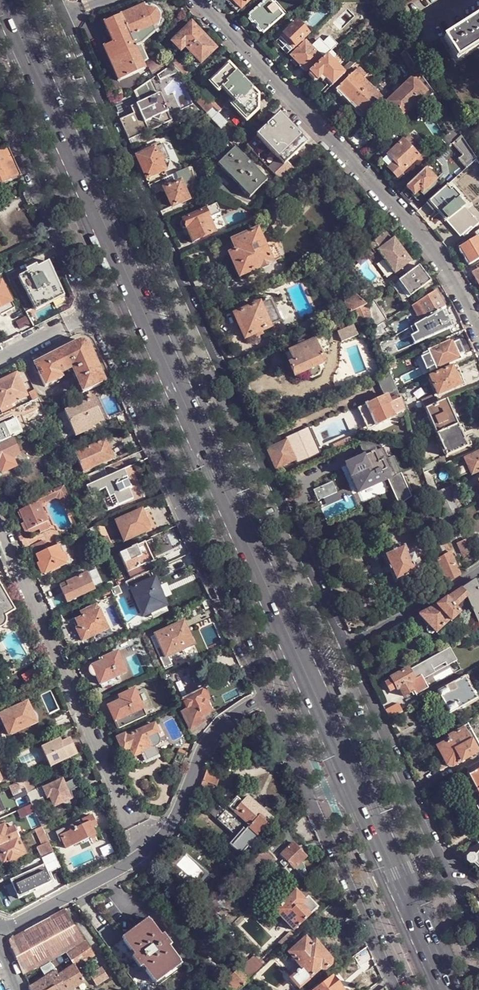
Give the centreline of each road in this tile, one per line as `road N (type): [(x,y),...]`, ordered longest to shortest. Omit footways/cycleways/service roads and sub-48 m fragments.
road 1 (unclassified): [(264,469),(61,15)]
road 2 (primary): [(217,472),(19,33)]
road 3 (residential): [(203,0),(445,261),(478,323)]
road 4 (residential): [(0,525),(145,852)]
road 5 (primary): [(352,776),(223,487)]
road 6 (unclassified): [(449,880),(344,646)]
road 7 (unclassified): [(94,311),(187,521)]
road 8 (unclassified): [(0,102),(94,311)]
road 9 (unclassified): [(303,787),(394,989)]
road 10 (residential): [(145,852),(171,826),(214,734),(264,699)]
road 11 (unclassified): [(344,646),(264,469)]
road 12 (unclassified): [(187,521),(264,699)]
road 13 (residential): [(2,937),(145,852)]
road 14 (residential): [(344,646),(478,566)]
road 15 (primary): [(406,898),(352,776)]

